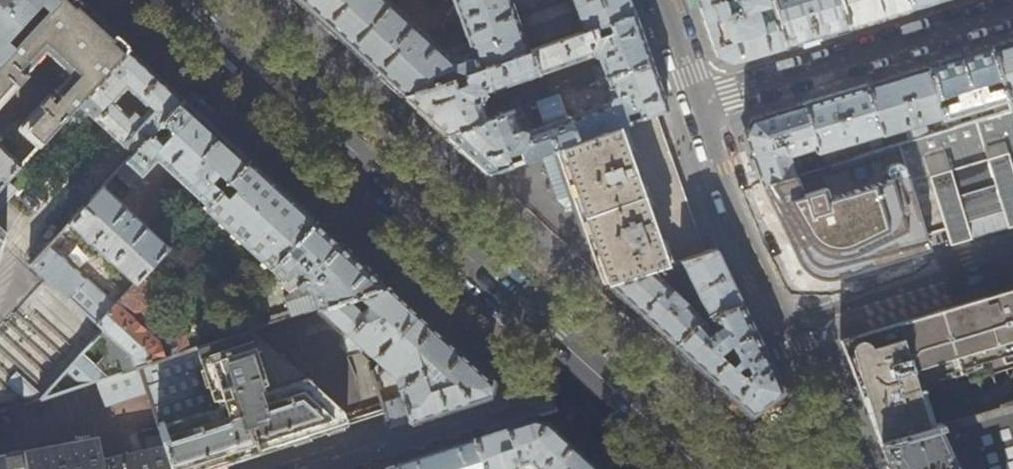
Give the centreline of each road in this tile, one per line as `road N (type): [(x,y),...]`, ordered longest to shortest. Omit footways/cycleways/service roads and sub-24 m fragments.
road 1 (secondary): [(184,0),(604,379)]
road 2 (residential): [(693,105),(1012,10)]
road 3 (residential): [(324,468),(604,379)]
road 4 (residential): [(782,318),(1012,249)]
road 5 (residential): [(782,318),(693,105)]
road 6 (residential): [(854,468),(782,318)]
road 7 (secondary): [(604,379),(704,468)]

